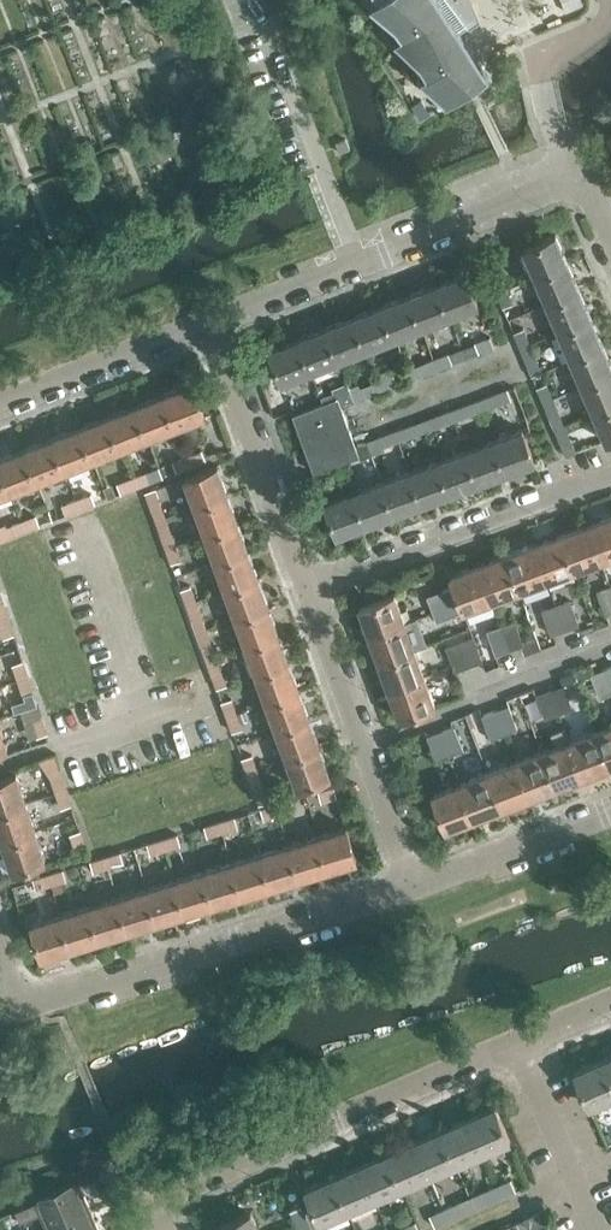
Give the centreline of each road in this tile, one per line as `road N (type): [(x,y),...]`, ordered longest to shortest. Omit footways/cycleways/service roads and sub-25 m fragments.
road 1 (residential): [(7,1006),(421,878)]
road 2 (residential): [(159,1229),(153,1216),(517,1049)]
road 3 (residential): [(215,324),(584,185)]
road 4 (residential): [(311,591),(610,479)]
road 5 (residential): [(421,878),(311,591)]
road 6 (residential): [(311,591),(215,324)]
road 7 (residential): [(0,408),(215,324)]
road 8 (residential): [(421,878),(610,806)]
road 9 (residential): [(593,1229),(517,1049)]

